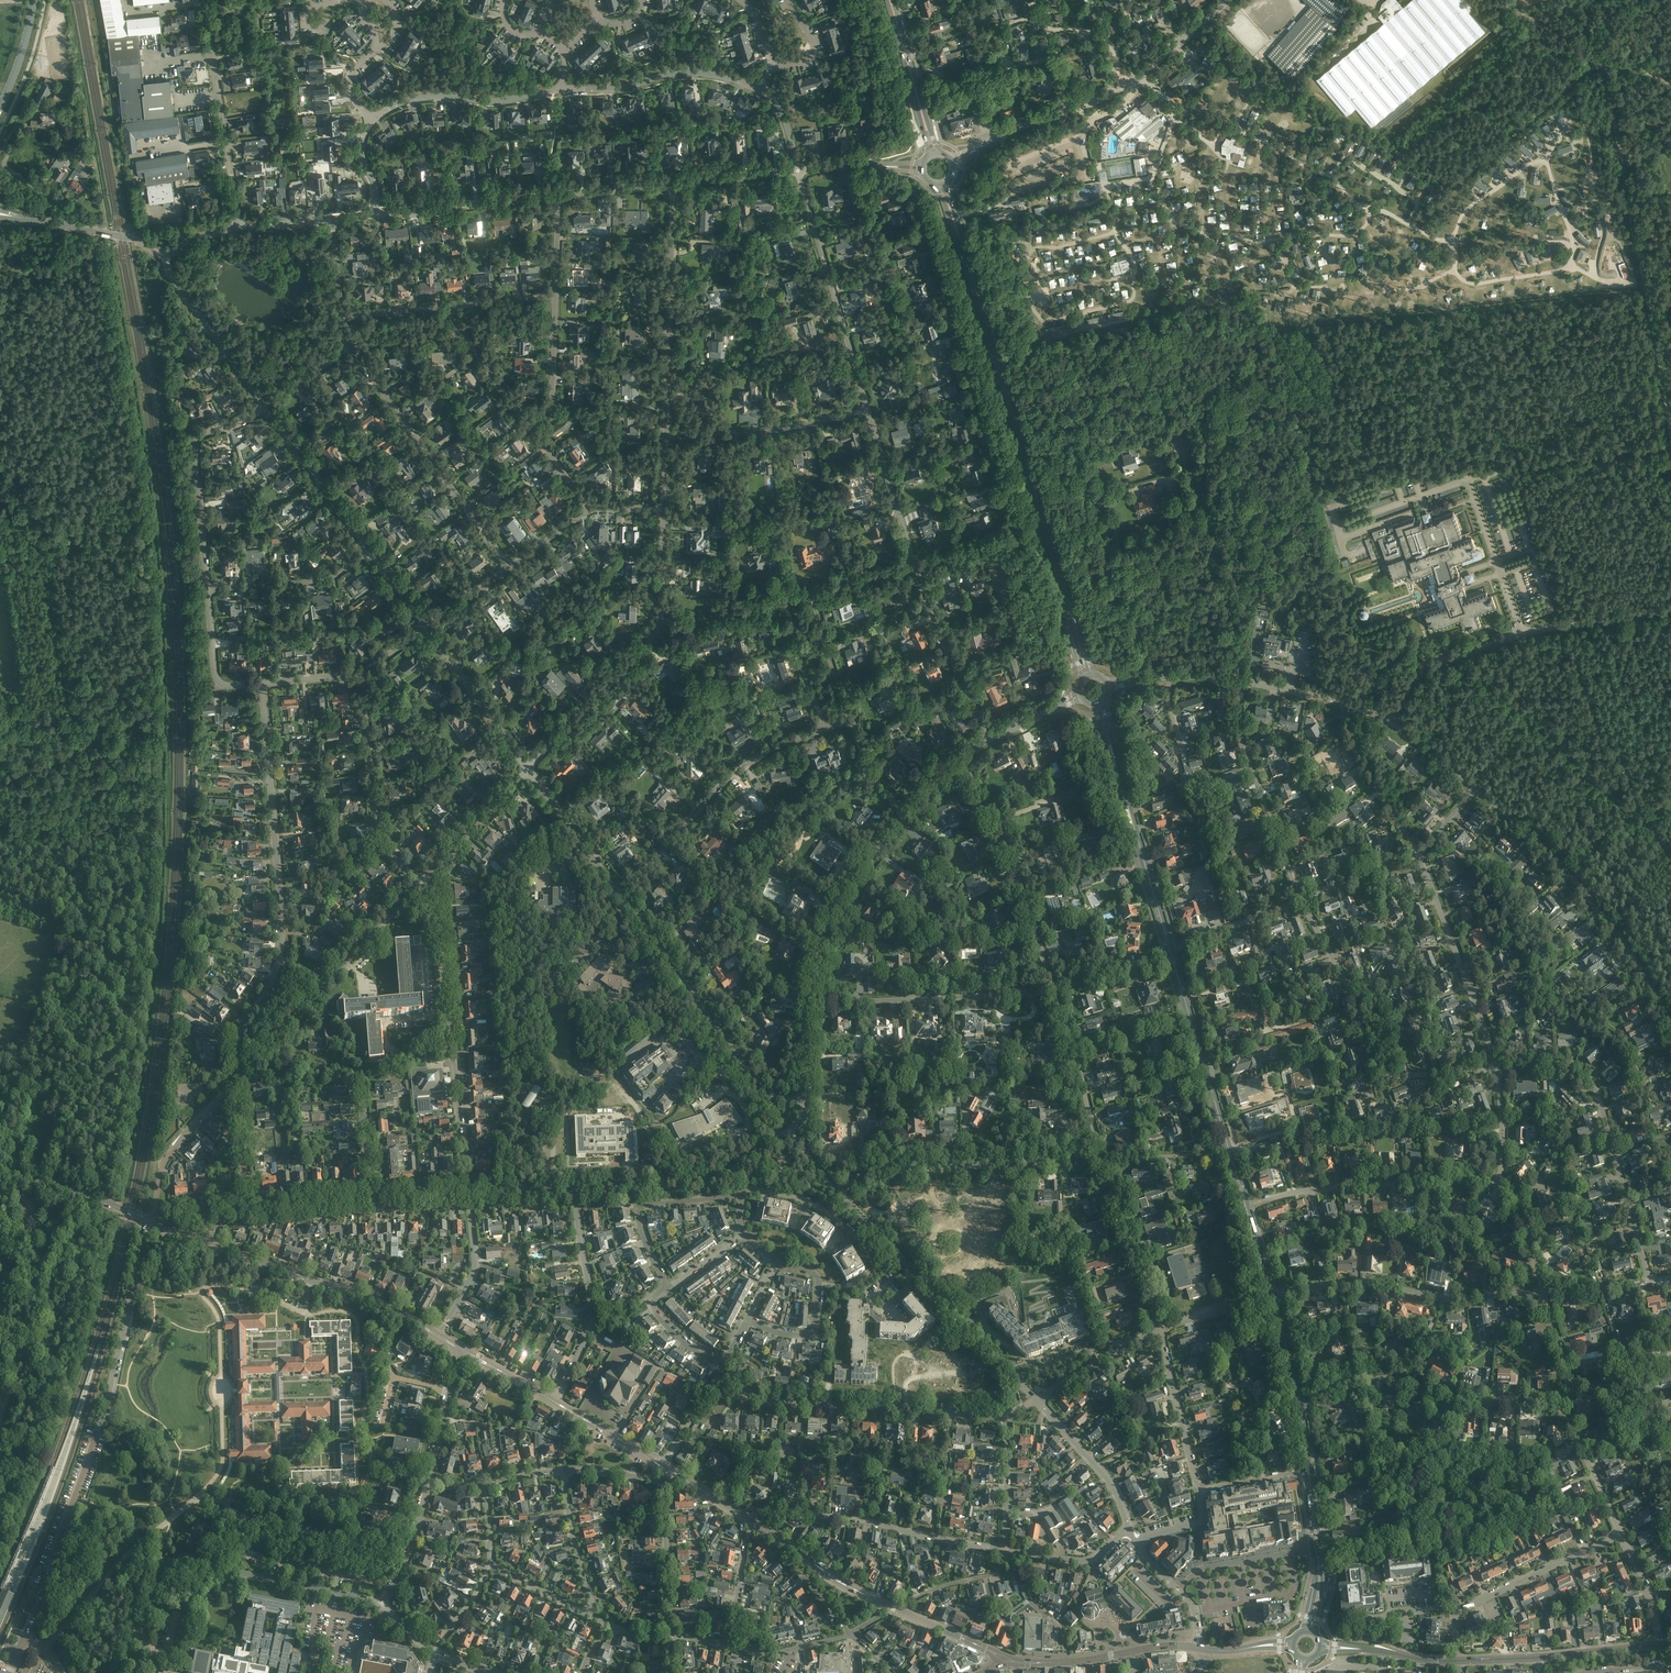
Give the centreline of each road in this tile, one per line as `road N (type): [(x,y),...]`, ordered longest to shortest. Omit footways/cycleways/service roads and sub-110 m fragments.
road 1 (primary): [(1166,953),(1287,1352),(1307,1481)]
road 2 (primary): [(939,187),(1083,677)]
road 3 (primary): [(1093,673),(948,185)]
road 4 (primary): [(1303,1413),(1173,951)]
road 5 (residential): [(915,567),(1019,537),(915,194)]
road 6 (tertiary): [(26,1636),(102,1421),(150,1220)]
road 7 (residential): [(238,1078),(238,1036),(272,978),(282,934),(263,685)]
road 8 (unclassified): [(1388,720),(1421,675),(1443,661),(1522,635),(1670,611)]
road 9 (unclassified): [(1475,787),(1602,914),(1670,1025)]
road 10 (unclassified): [(807,1100),(767,1093),(751,1079),(620,897)]
road 11 (unclassified): [(997,140),(1126,83),(1230,0)]
road 12 (residential): [(510,565),(348,345)]
road 13 (residential): [(1303,1413),(1339,1388),(1380,1378),(1474,1402),(1560,1406)]
road 14 (residential): [(620,897),(735,771),(823,730)]
road 15 (residential): [(238,1078),(422,885)]
road 16 (residential): [(1282,1294),(1347,1283),(1466,1297),(1542,1291)]
road 17 (primary): [(1173,951),(1104,703)]
road 18 (primary): [(1094,706),(1166,953)]
road 19 (residential): [(1017,1379),(840,1193)]
road 20 (residential): [(672,1637),(663,1486),(563,1471)]
road 21 (residential): [(1252,1204),(1332,1187),(1502,1184)]
road 22 (residential): [(1054,990),(1003,834),(961,758)]
road 23 (residential): [(666,434),(674,185)]
road 24 (residential): [(867,408),(799,171)]
road 25 (residential): [(813,1004),(1054,990)]
road 26 (residential): [(1498,1071),(1418,852)]
road 27 (residential): [(1301,902),(1242,741),(1244,682)]
road 28 (residential): [(422,885),(377,840),(358,678)]
road 29 (unclassified): [(237,224),(202,0)]
road 30 (residential): [(209,590),(195,447),(204,434),(265,406)]
road 31 (primary): [(1315,1634),(1321,1566),(1303,1413)]
road 32 (residential): [(557,1403),(590,1315),(577,1189)]
road 33 (residential): [(819,1284),(848,1285),(874,1268),(829,1213),(746,1189)]
road 34 (unclassified): [(813,1004),(846,892),(907,815)]
road 35 (residential): [(370,1199),(362,1079),(452,1051)]
road 36 (residential): [(666,434),(770,431),(867,408)]
road 37 (residential): [(566,90),(492,102),(424,97),(374,119)]
road 38 (residential): [(759,88),(685,72),(614,90),(566,90)]
road 39 (residential): [(527,769),(660,626)]
road 40 (residential): [(669,1287),(638,1207),(745,1195)]
road 41 (track): [(106,234),(81,95),(58,90),(42,111)]
road 42 (residential): [(993,738),(915,567)]
road 43 (unclassified): [(265,406),(172,279),(166,255)]
road 44 (residential): [(1457,1611),(1621,1535)]
road 45 (residential): [(1008,1416),(828,1406)]
road 46 (residential): [(926,1167),(1106,1159)]
road 47 (unclassified): [(369,551),(265,406)]
road 48 (residential): [(1648,1281),(1602,1109)]
road 49 (residential): [(1161,1328),(1106,1159)]
road 50 (residential): [(380,214),(557,198)]
road 51 (residential): [(1106,1159),(1054,990)]
road 52 (unclassified): [(527,769),(425,628)]
road 53 (secondary): [(373,1301),(209,1245)]
road 54 (residential): [(452,1051),(437,905),(422,885)]
road 55 (residential): [(1161,1328),(1203,1493)]
road 56 (residential): [(209,590),(323,581),(369,551)]
road 57 (residential): [(1418,852),(1350,743),(1346,703)]
road 58 (residential): [(381,1604),(217,1568)]
road 59 (residential): [(915,567),(867,408)]
road 60 (residential): [(577,1189),(702,1181),(738,1167)]
road 61 (residential): [(142,1672),(163,1567),(178,1561),(217,1568)]
road 62 (unclassified): [(1129,1529),(1108,1479),(1036,1401)]
road 63 (primary): [(885,0),(927,154)]
road 64 (secondary): [(150,1220),(0,1169)]
road 65 (unclassified): [(620,897),(527,769)]
road 66 (primary): [(937,150),(892,0)]
road 67 (residential): [(422,885),(527,769)]
road 68 (primary): [(1307,1481),(1317,1566),(1305,1632)]
road 69 (residential): [(926,1167),(941,1205),(1010,1290)]
road 70 (residential): [(441,1333),(475,1269),(467,1195)]
road 71 (residential): [(588,1614),(563,1471)]
road 72 (residential): [(467,1195),(452,1051)]
road 73 (residential): [(867,1522),(1007,1550)]
road 74 (residential): [(1621,1535),(1560,1406)]
road 75 (residential): [(526,424),(552,402),(555,297)]
road 76 (residential): [(263,685),(228,687),(215,676),(209,590)]
road 77 (secondary): [(1068,1662),(1165,1646),(1203,1649)]
road 78 (residential): [(823,730),(782,600)]
road 79 (unclassified): [(1110,685),(1185,676),(1244,682)]
road 80 (residential): [(852,721),(811,593)]
road 81 (residential): [(1007,1550),(1008,1416)]
road 82 (residential): [(1007,1550),(1087,1561),(1129,1529)]
road 83 (residential): [(247,1213),(235,1081)]
road 84 (tertiary): [(381,1604),(408,1556),(428,1483)]
road 85 (residential): [(729,1647),(753,1522)]
road 86 (residential): [(1301,902),(1418,852)]
road 87 (residential): [(1410,1076),(1380,988),(1347,985)]
road 88 (residential): [(674,185),(799,171)]
road 89 (track): [(1187,164),(1206,256),(1221,284)]
road 90 (residential): [(1068,1662),(1063,1633),(1030,1601),(1006,1557)]
road 91 (secondary): [(664,1468),(557,1403)]
road 92 (residential): [(660,626),(782,600)]
road 93 (secondary): [(1536,1657),(1660,1646)]
road 94 (residential): [(1410,1076),(1372,1066),(1347,985)]
road 95 (residential): [(247,1213),(370,1199)]
road 96 (residential): [(719,1367),(648,1302),(669,1287)]
road 97 (residential): [(1289,1552),(1203,1566),(1177,1589)]
road 98 (residential): [(828,1406),(709,1386)]
road 99 (track): [(1457,233),(1517,223),(1539,238),(1572,240)]
road 100 (residential): [(1560,1406),(1567,1376),(1542,1291)]
road 101 (residential): [(747,1320),(810,1336),(819,1284)]

